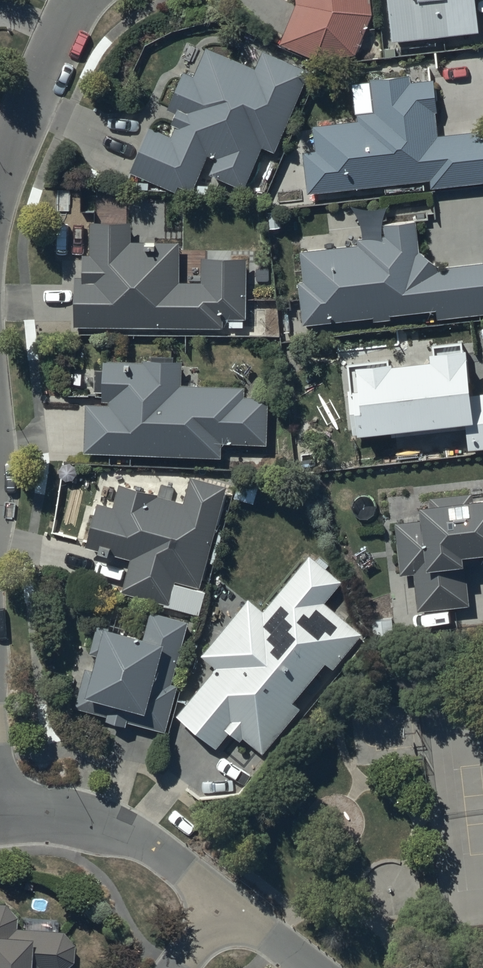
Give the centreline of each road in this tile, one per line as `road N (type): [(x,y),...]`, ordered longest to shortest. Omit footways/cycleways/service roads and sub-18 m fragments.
road 1 (residential): [(2,817),(131,835),(226,903)]
road 2 (residential): [(0,183),(76,0)]

